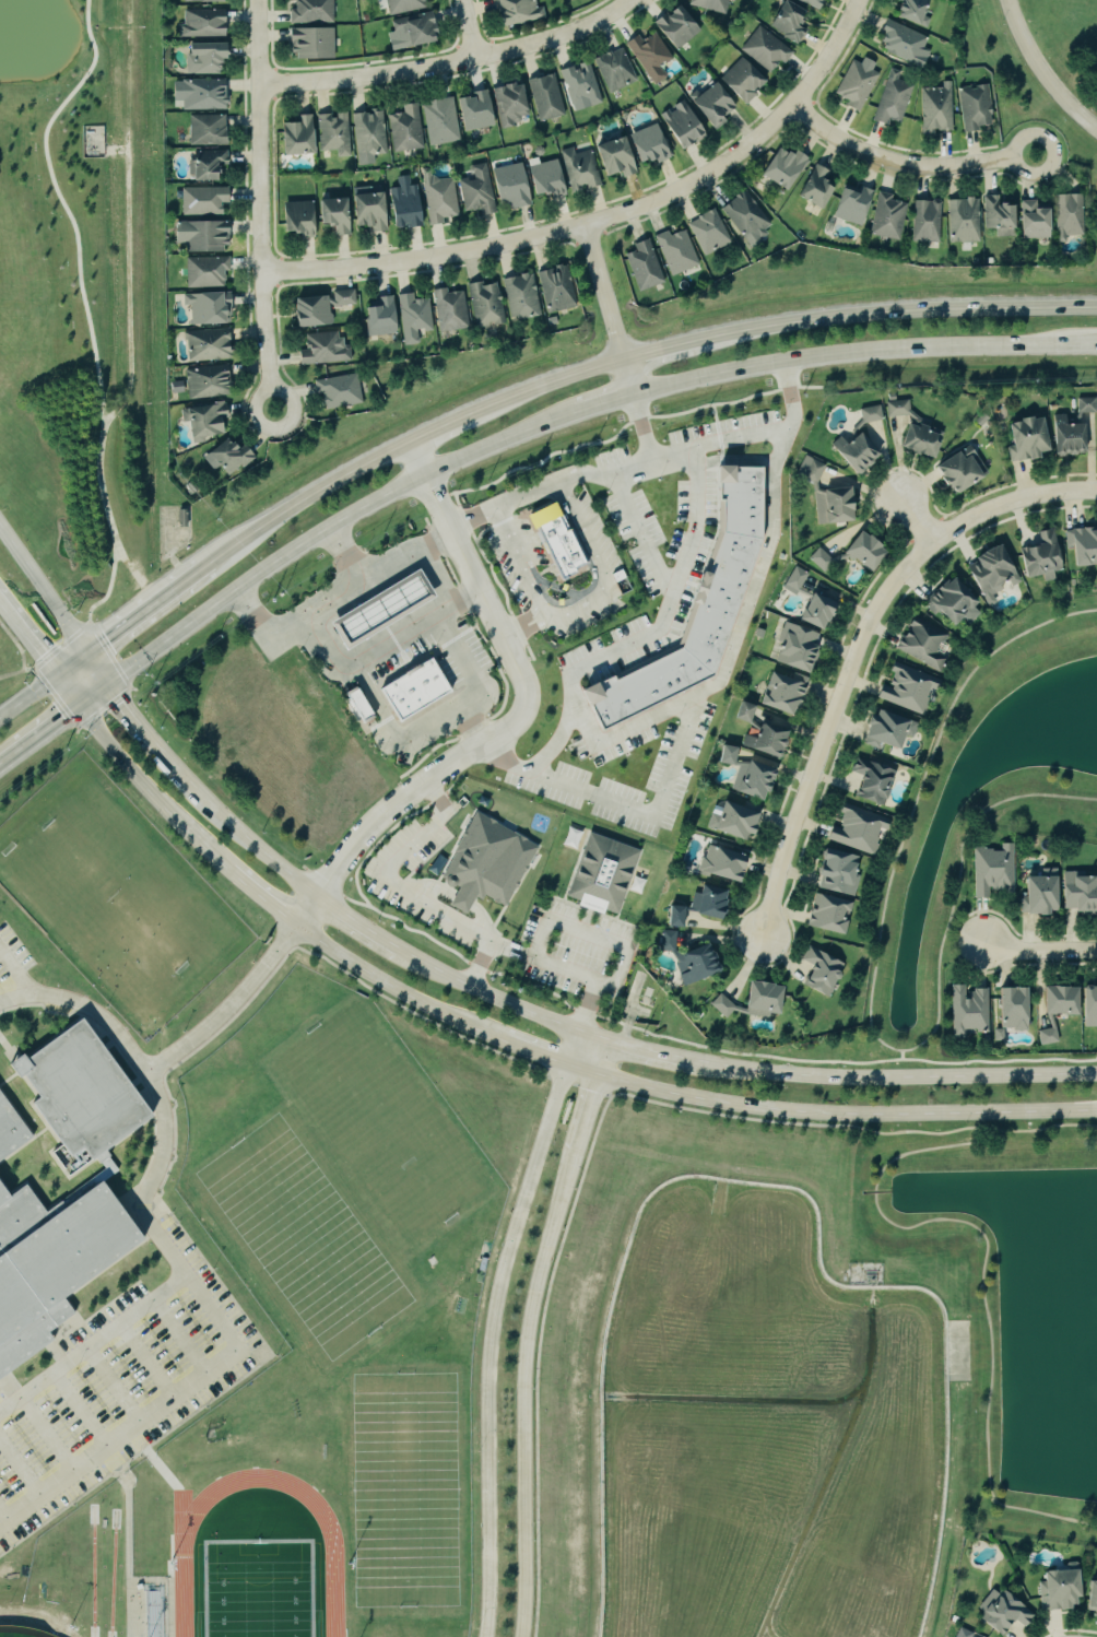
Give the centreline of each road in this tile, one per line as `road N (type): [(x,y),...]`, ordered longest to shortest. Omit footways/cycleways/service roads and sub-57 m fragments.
road 1 (secondary): [(79,706),(132,774),(240,881),(365,973),(505,1044),(601,1076),(754,1108),(858,1116),(1096,1111)]
road 2 (residential): [(264,272),(449,256),(645,205),(698,180),(794,105),(860,0)]
road 3 (track): [(153,606),(99,448),(126,376),(131,0)]
road 4 (tertiary): [(525,1636),(528,1355),(541,1279),(601,1076),(579,1034)]
road 5 (tertiary): [(579,1034),(505,1268),(492,1352),(488,1636)]
road 6 (secondary): [(109,684),(424,473),(573,409)]
road 7 (residential): [(321,899),(385,812),(507,731),(526,702),(516,661),(424,473)]
road 8 (secondary): [(634,391),(748,362),(919,338),(1096,339)]
road 9 (residential): [(766,939),(862,640),(883,602),(935,543)]
road 10 (residential): [(276,410),(264,272),(260,0)]
road 11 (secondary): [(1096,306),(894,310),(692,340)]
road 12 (secondary): [(1096,1075),(858,1080),(693,1062)]
road 13 (residential): [(630,0),(589,25),(480,59),(361,79),(261,83)]
road 14 (residential): [(794,105),(836,137),(910,165),(1037,155)]
road 15 (secondary): [(409,445),(302,502),(212,565)]
road 16 (secondary): [(321,899),(154,743)]
road 17 (secondary): [(579,1034),(397,949)]
road 18 (residential): [(935,543),(1011,502),(1096,491)]
road 19 (secondary): [(624,356),(472,416)]
road 20 (tertiary): [(1096,127),(1053,82),(1021,33),(1010,0)]
road 21 (secondary): [(86,653),(0,532)]
road 22 (residential): [(586,226),(624,356)]

